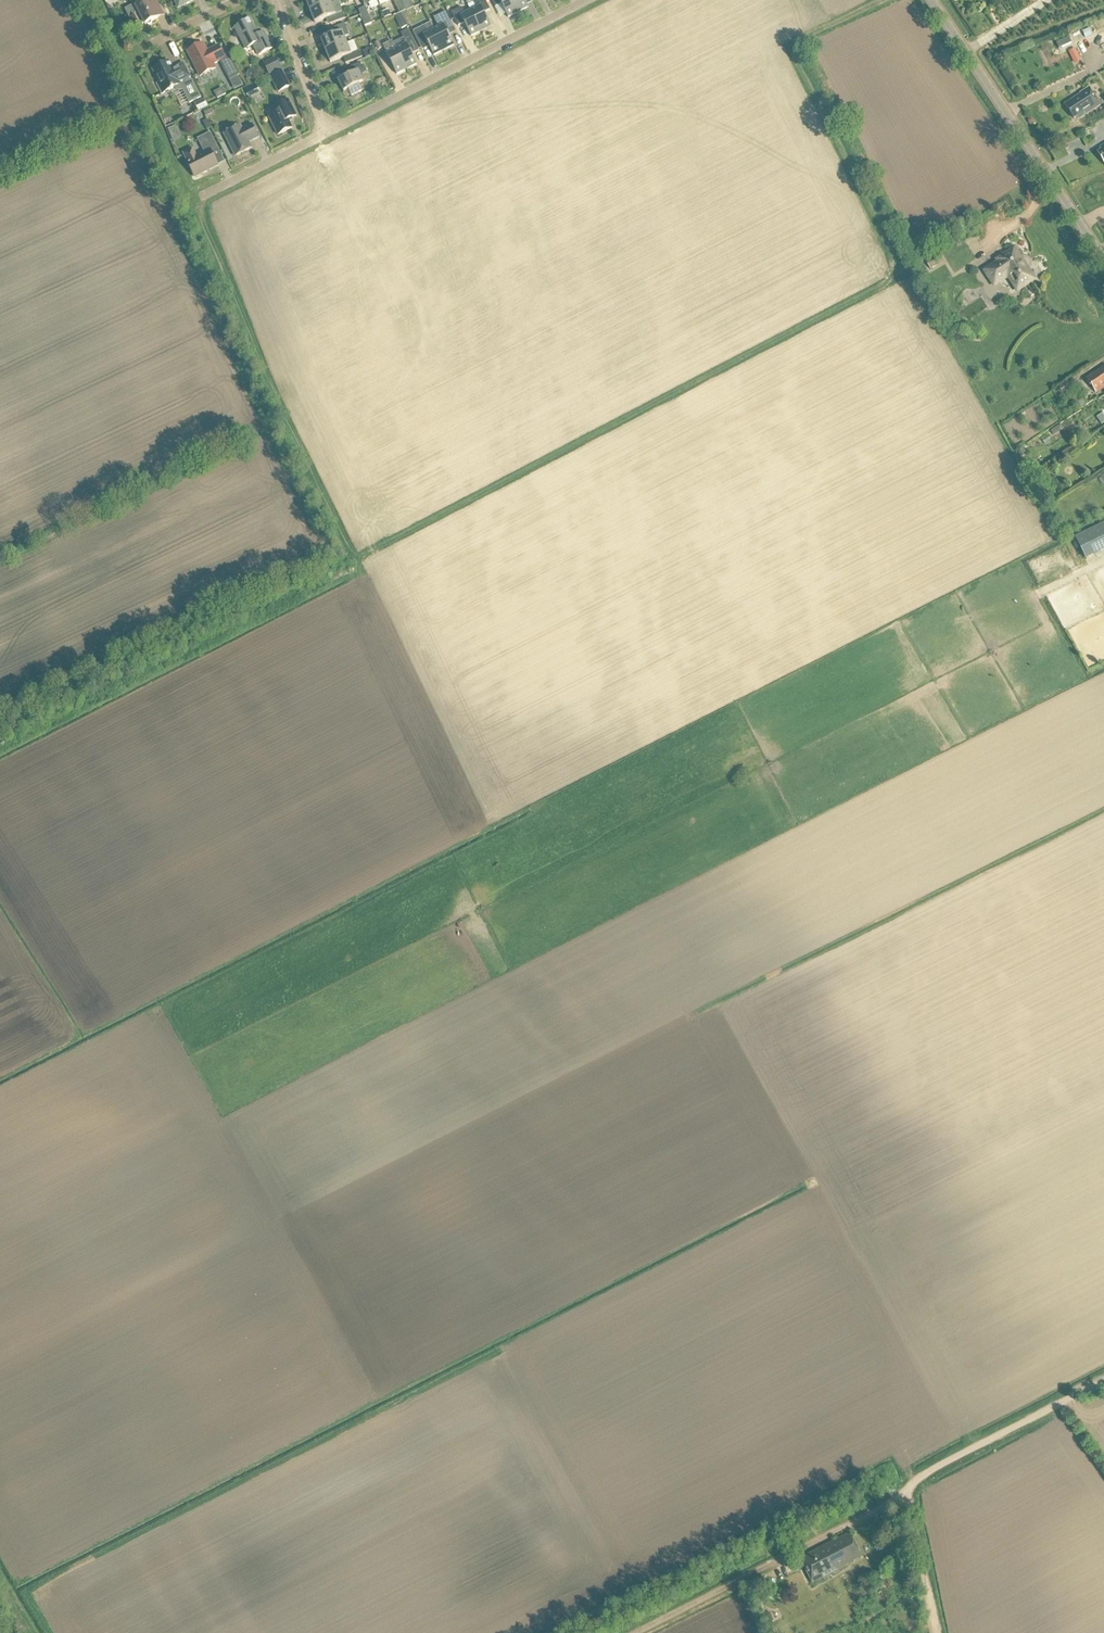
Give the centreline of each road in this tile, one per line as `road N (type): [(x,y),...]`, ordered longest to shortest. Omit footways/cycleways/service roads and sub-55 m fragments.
road 1 (track): [(886,0),(804,38),(795,51),(887,236),(893,279),(362,552)]
road 2 (track): [(936,1632),(905,1495),(634,1632)]
road 3 (tertiary): [(1103,261),(933,0)]
road 4 (residential): [(330,133),(589,0)]
road 5 (unclassified): [(905,1495),(925,1473),(1103,1381)]
road 6 (residential): [(200,197),(330,133)]
road 7 (residential): [(330,133),(277,0)]

